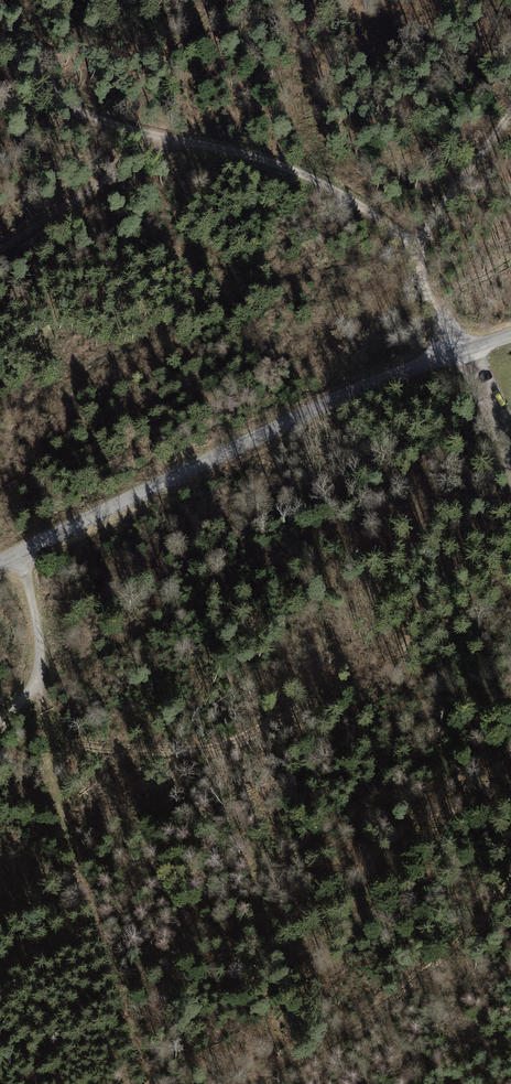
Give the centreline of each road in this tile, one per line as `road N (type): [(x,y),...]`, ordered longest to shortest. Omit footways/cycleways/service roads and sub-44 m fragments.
road 1 (track): [(0,39),(61,98),(102,121),(252,154),(322,183),(414,243),(432,307),(467,353)]
road 2 (tertiary): [(510,338),(343,398),(0,563)]
road 3 (track): [(46,743),(207,751),(510,597)]
road 4 (track): [(37,672),(50,784),(150,1083)]
road 5 (track): [(251,1083),(385,1003),(480,926),(510,881)]
road 6 (track): [(0,249),(172,141)]
road 7 (track): [(0,722),(37,672),(39,645),(18,554)]
road 8 (track): [(414,243),(510,110)]

